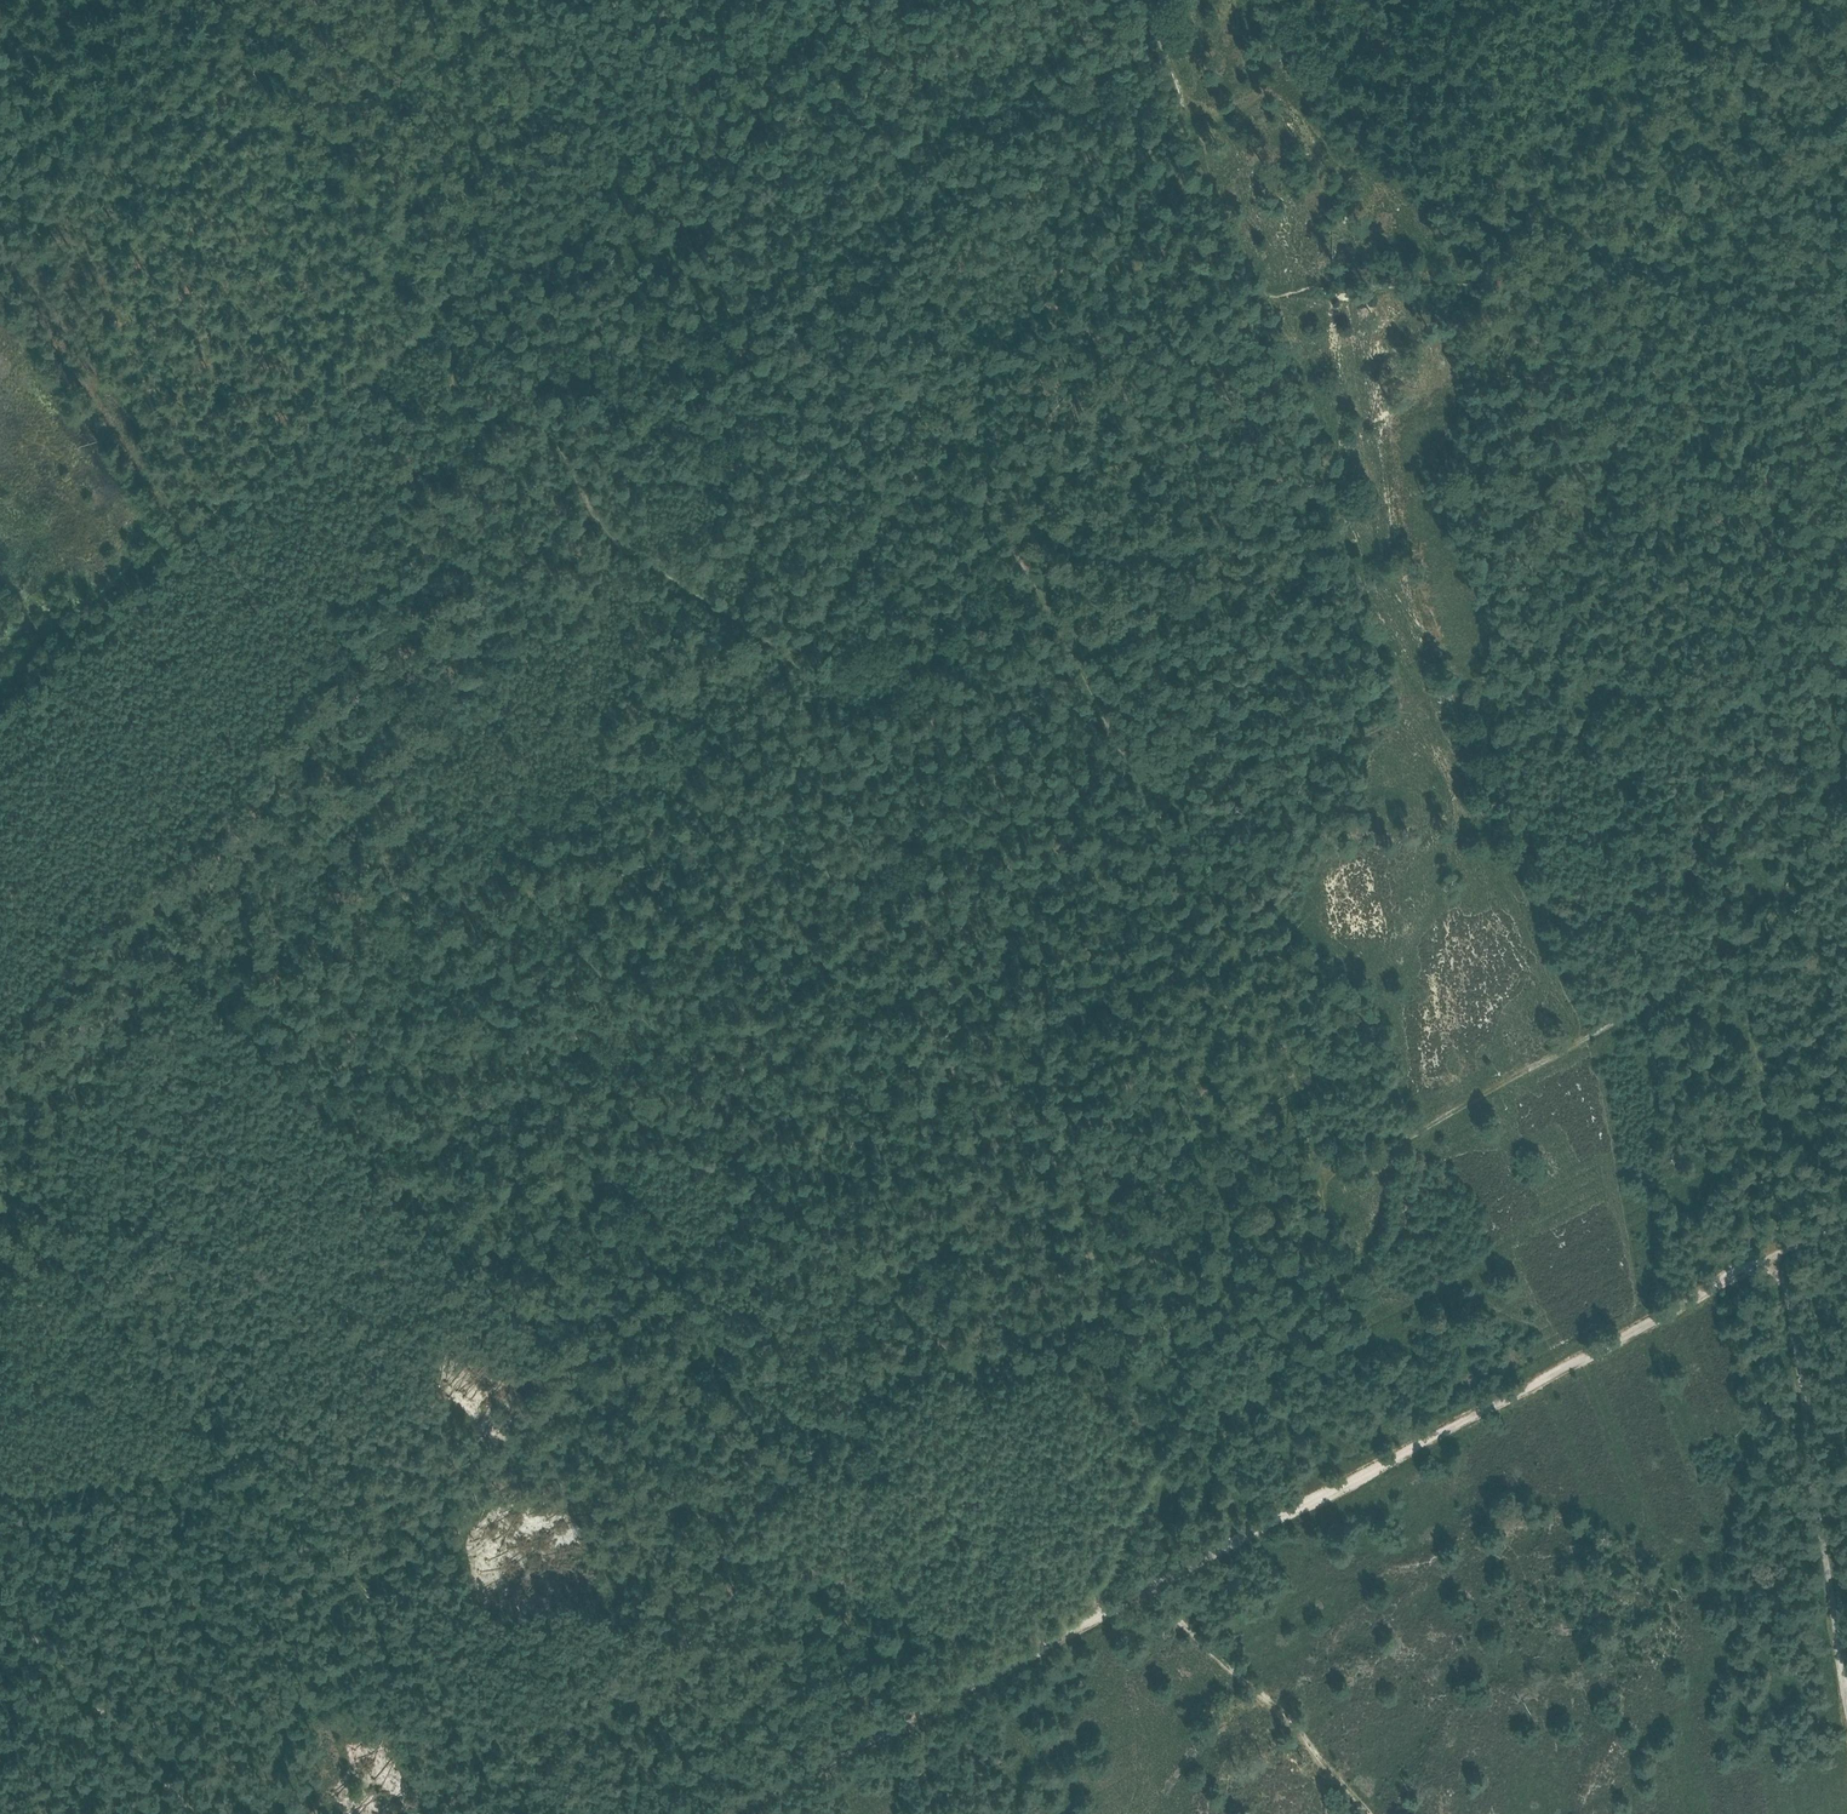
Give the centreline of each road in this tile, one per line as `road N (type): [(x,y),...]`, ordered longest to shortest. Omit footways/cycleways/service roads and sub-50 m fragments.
road 1 (track): [(0,701),(439,311),(464,319),(455,383),(475,411),(526,421),(565,454),(602,528),(791,657)]

